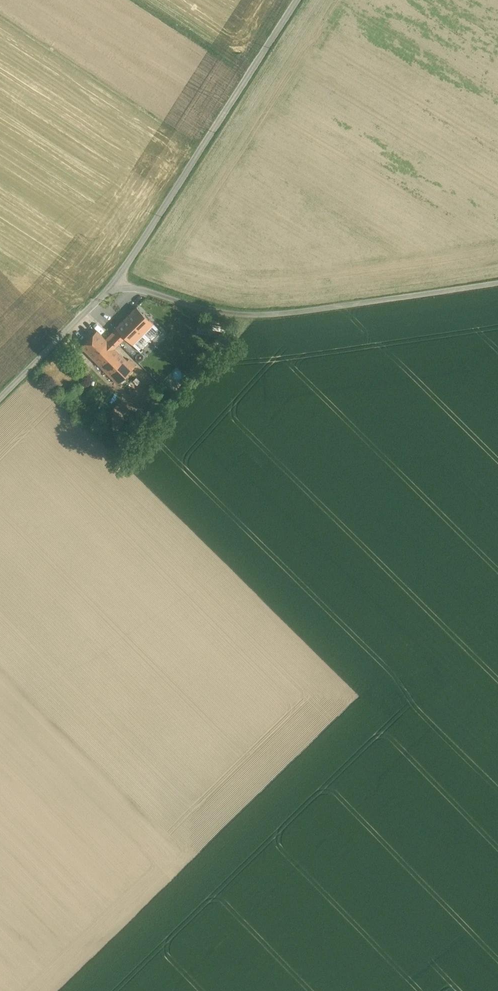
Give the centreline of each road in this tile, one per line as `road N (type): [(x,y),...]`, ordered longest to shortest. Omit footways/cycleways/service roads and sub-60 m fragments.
road 1 (unclassified): [(107,291),(133,288),(258,315),(497,282)]
road 2 (unclassified): [(107,291),(298,0)]
road 3 (unclassified): [(0,398),(107,291)]

